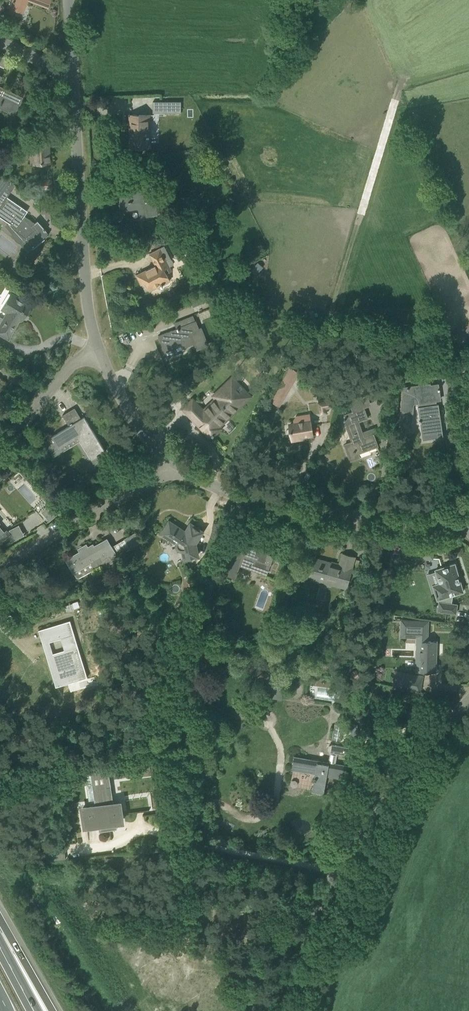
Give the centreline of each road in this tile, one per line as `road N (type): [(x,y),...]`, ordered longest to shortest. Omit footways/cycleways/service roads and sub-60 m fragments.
road 1 (residential): [(272,1010),(309,897),(380,788),(468,678)]
road 2 (residential): [(464,514),(252,499),(177,463)]
road 3 (residential): [(89,319),(66,61)]
road 4 (residential): [(0,563),(63,512),(177,463)]
road 5 (residential): [(177,463),(110,370),(89,319)]
road 6 (residential): [(0,436),(89,319)]

